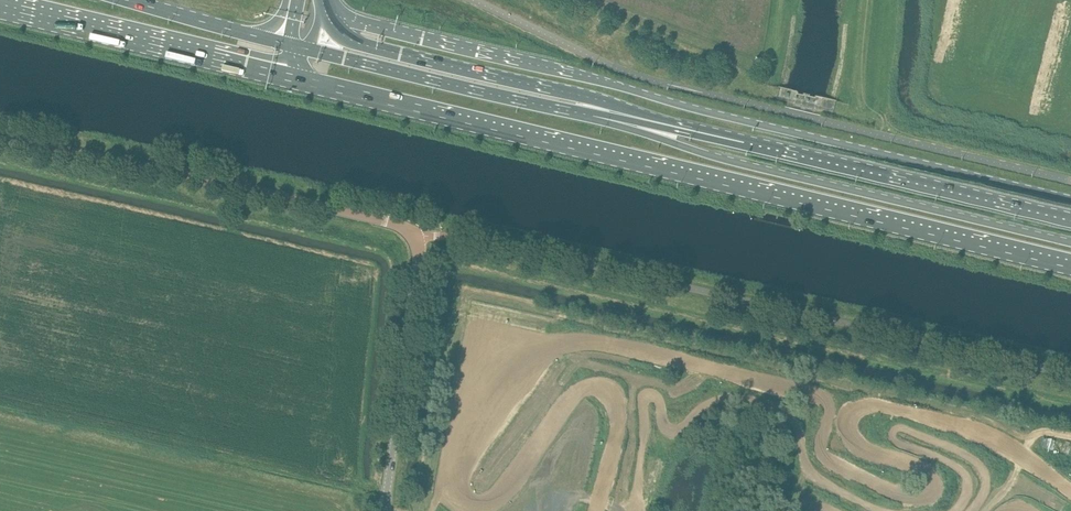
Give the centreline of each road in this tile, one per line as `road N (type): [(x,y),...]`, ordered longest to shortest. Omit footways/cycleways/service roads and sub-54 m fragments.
road 1 (trunk): [(288,82),(1070,268)]
road 2 (motorway): [(1070,200),(370,25),(328,0)]
road 3 (tertiary): [(384,510),(419,264),(409,232),(0,138)]
road 4 (trunk): [(1070,242),(715,156),(576,113)]
road 5 (motorway): [(717,135),(351,41),(317,12)]
road 6 (trunk): [(1070,223),(717,135)]
road 7 (trunk): [(0,11),(288,82)]
road 8 (trunk): [(576,113),(309,50)]
road 9 (trunk): [(286,44),(124,0)]
road 10 (trunk): [(717,135),(576,113)]
road 11 (track): [(869,0),(862,92),(882,118),(881,135)]
road 12 (track): [(970,510),(1010,482),(1040,433),(1070,435)]

